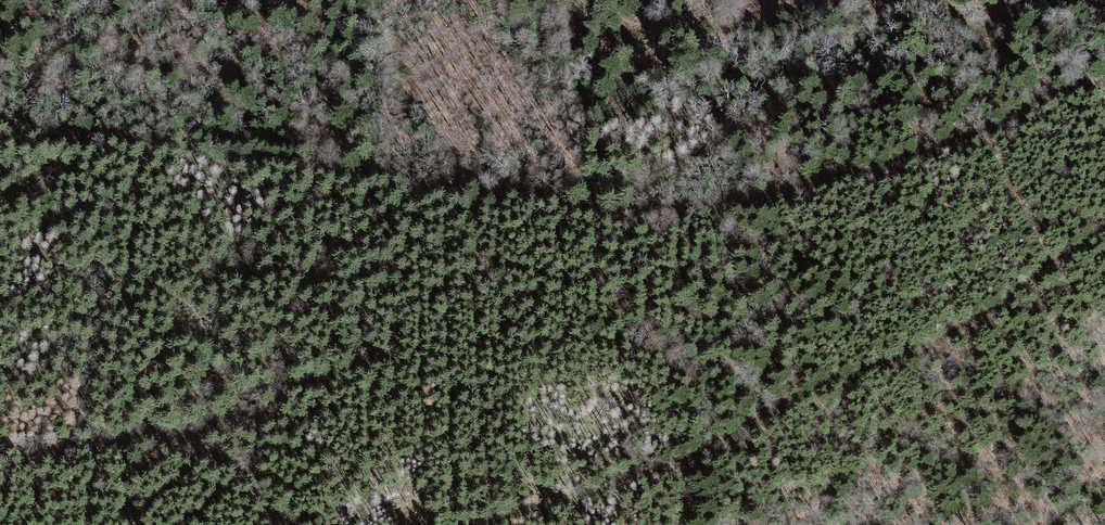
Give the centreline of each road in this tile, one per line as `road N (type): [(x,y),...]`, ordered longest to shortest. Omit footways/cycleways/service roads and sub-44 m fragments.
road 1 (track): [(496,524),(933,346),(1104,232)]
road 2 (track): [(424,173),(294,307),(261,405),(243,424),(185,441)]
road 3 (track): [(0,450),(91,447),(159,432),(231,460),(286,524)]

